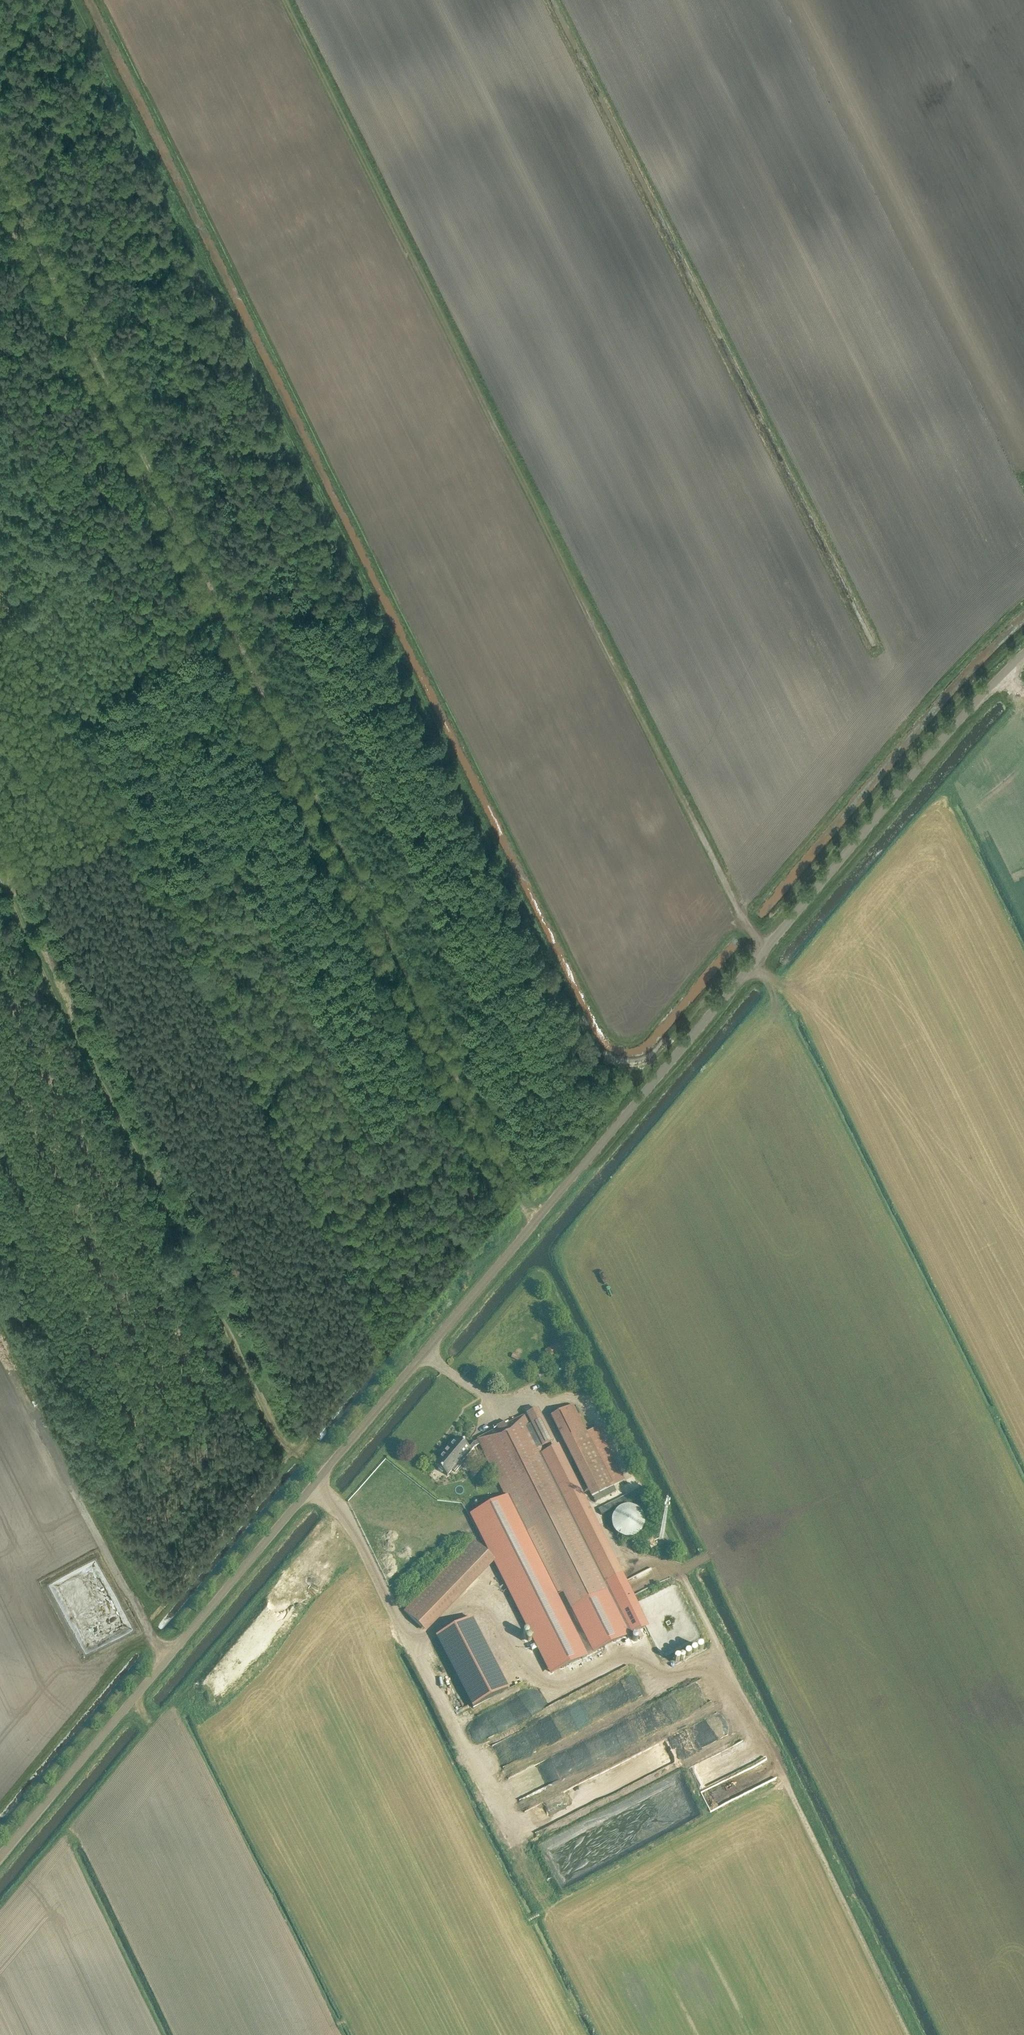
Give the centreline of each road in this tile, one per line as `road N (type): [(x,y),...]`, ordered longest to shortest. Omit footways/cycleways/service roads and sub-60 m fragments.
road 1 (unclassified): [(0,1859),(947,734),(1023,655)]

